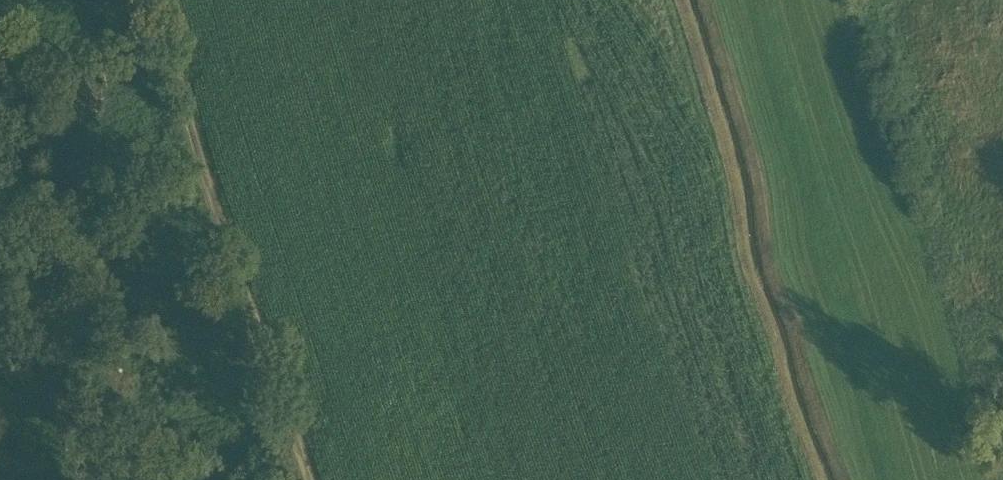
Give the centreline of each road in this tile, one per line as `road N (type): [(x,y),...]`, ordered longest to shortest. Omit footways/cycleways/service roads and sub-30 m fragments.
road 1 (track): [(297,479),(161,0)]

